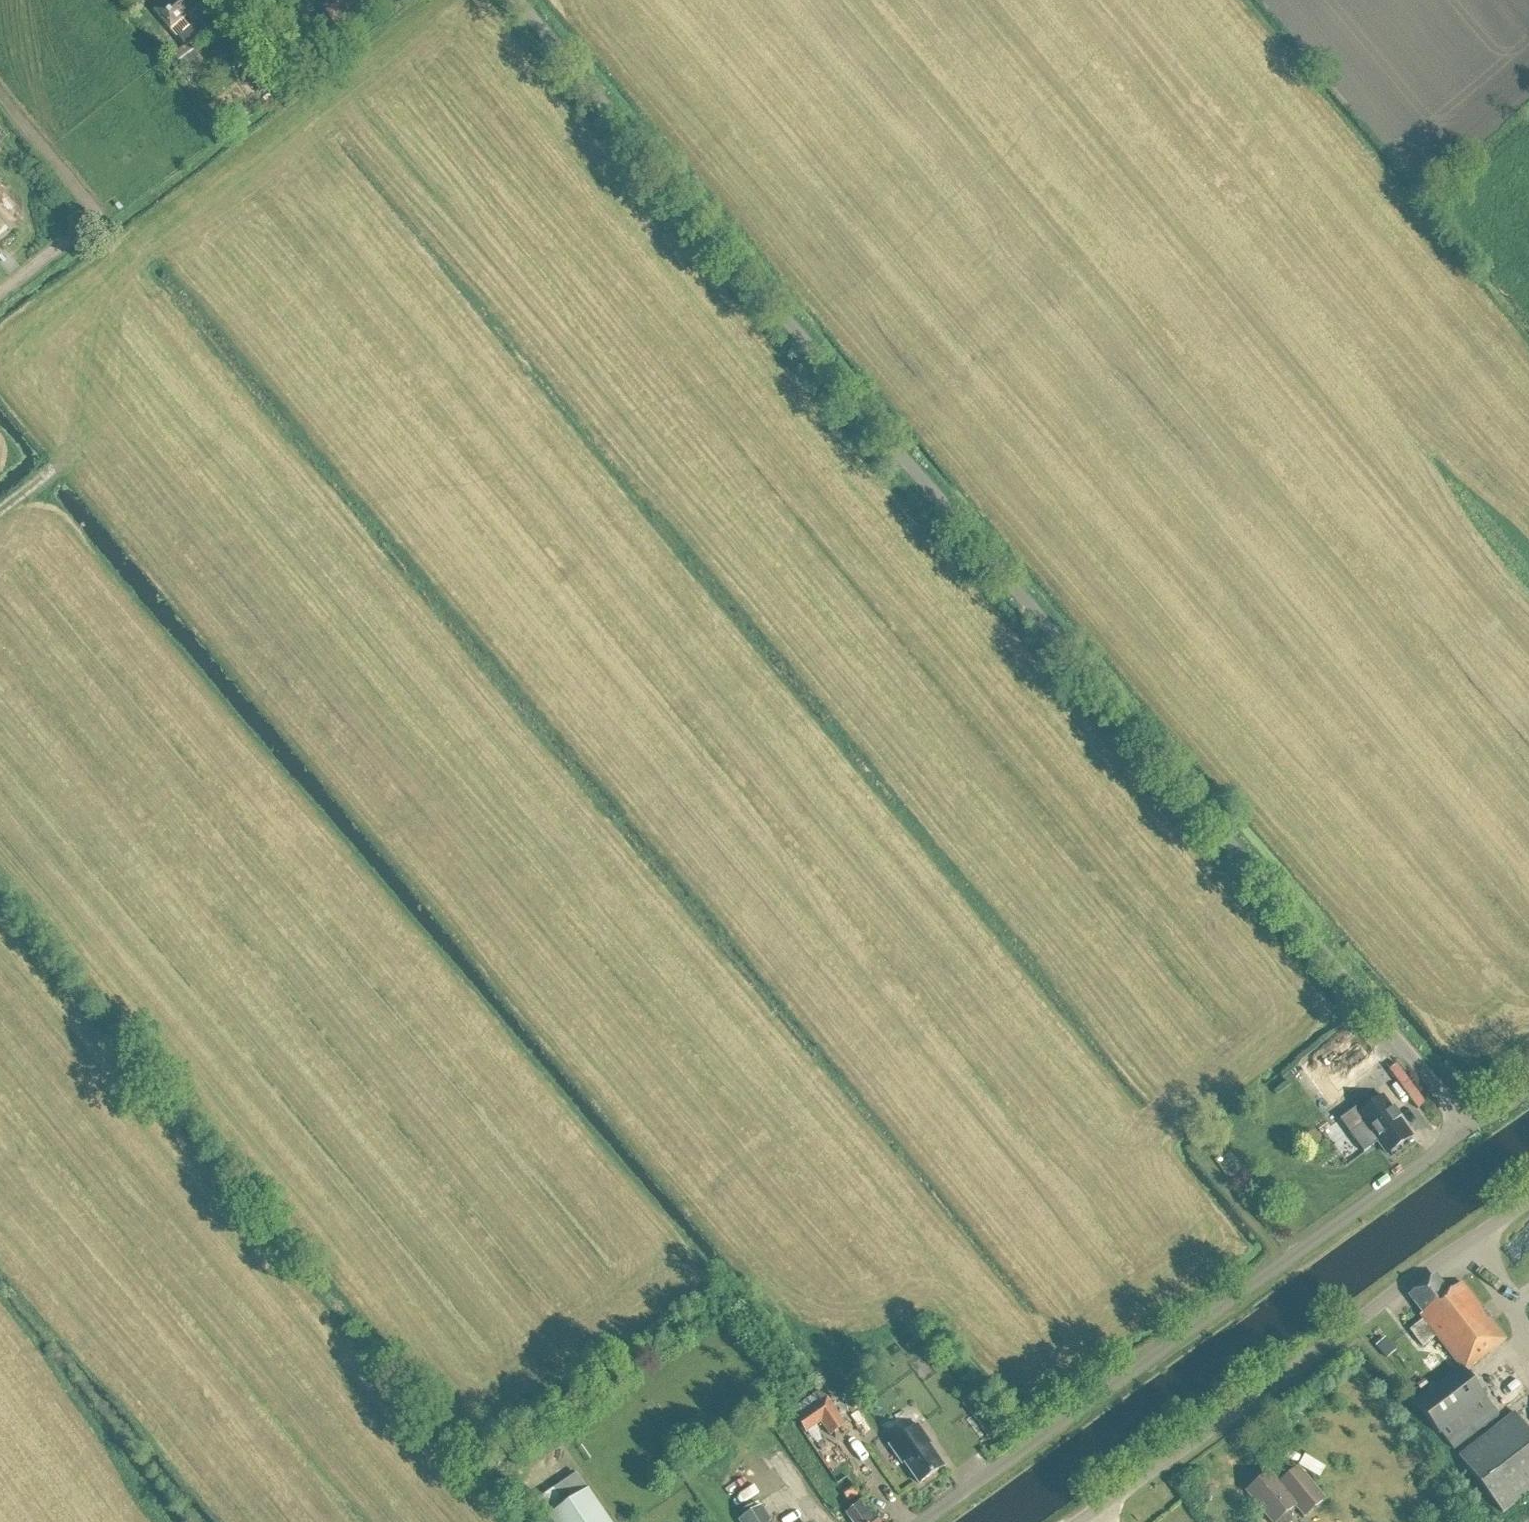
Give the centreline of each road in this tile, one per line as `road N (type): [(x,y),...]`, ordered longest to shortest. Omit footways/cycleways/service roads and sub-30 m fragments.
road 1 (unclassified): [(1468,1130),(517,0)]
road 2 (unclassified): [(920,1521),(1468,1130)]
road 3 (unclassified): [(1082,1521),(1528,1200)]

